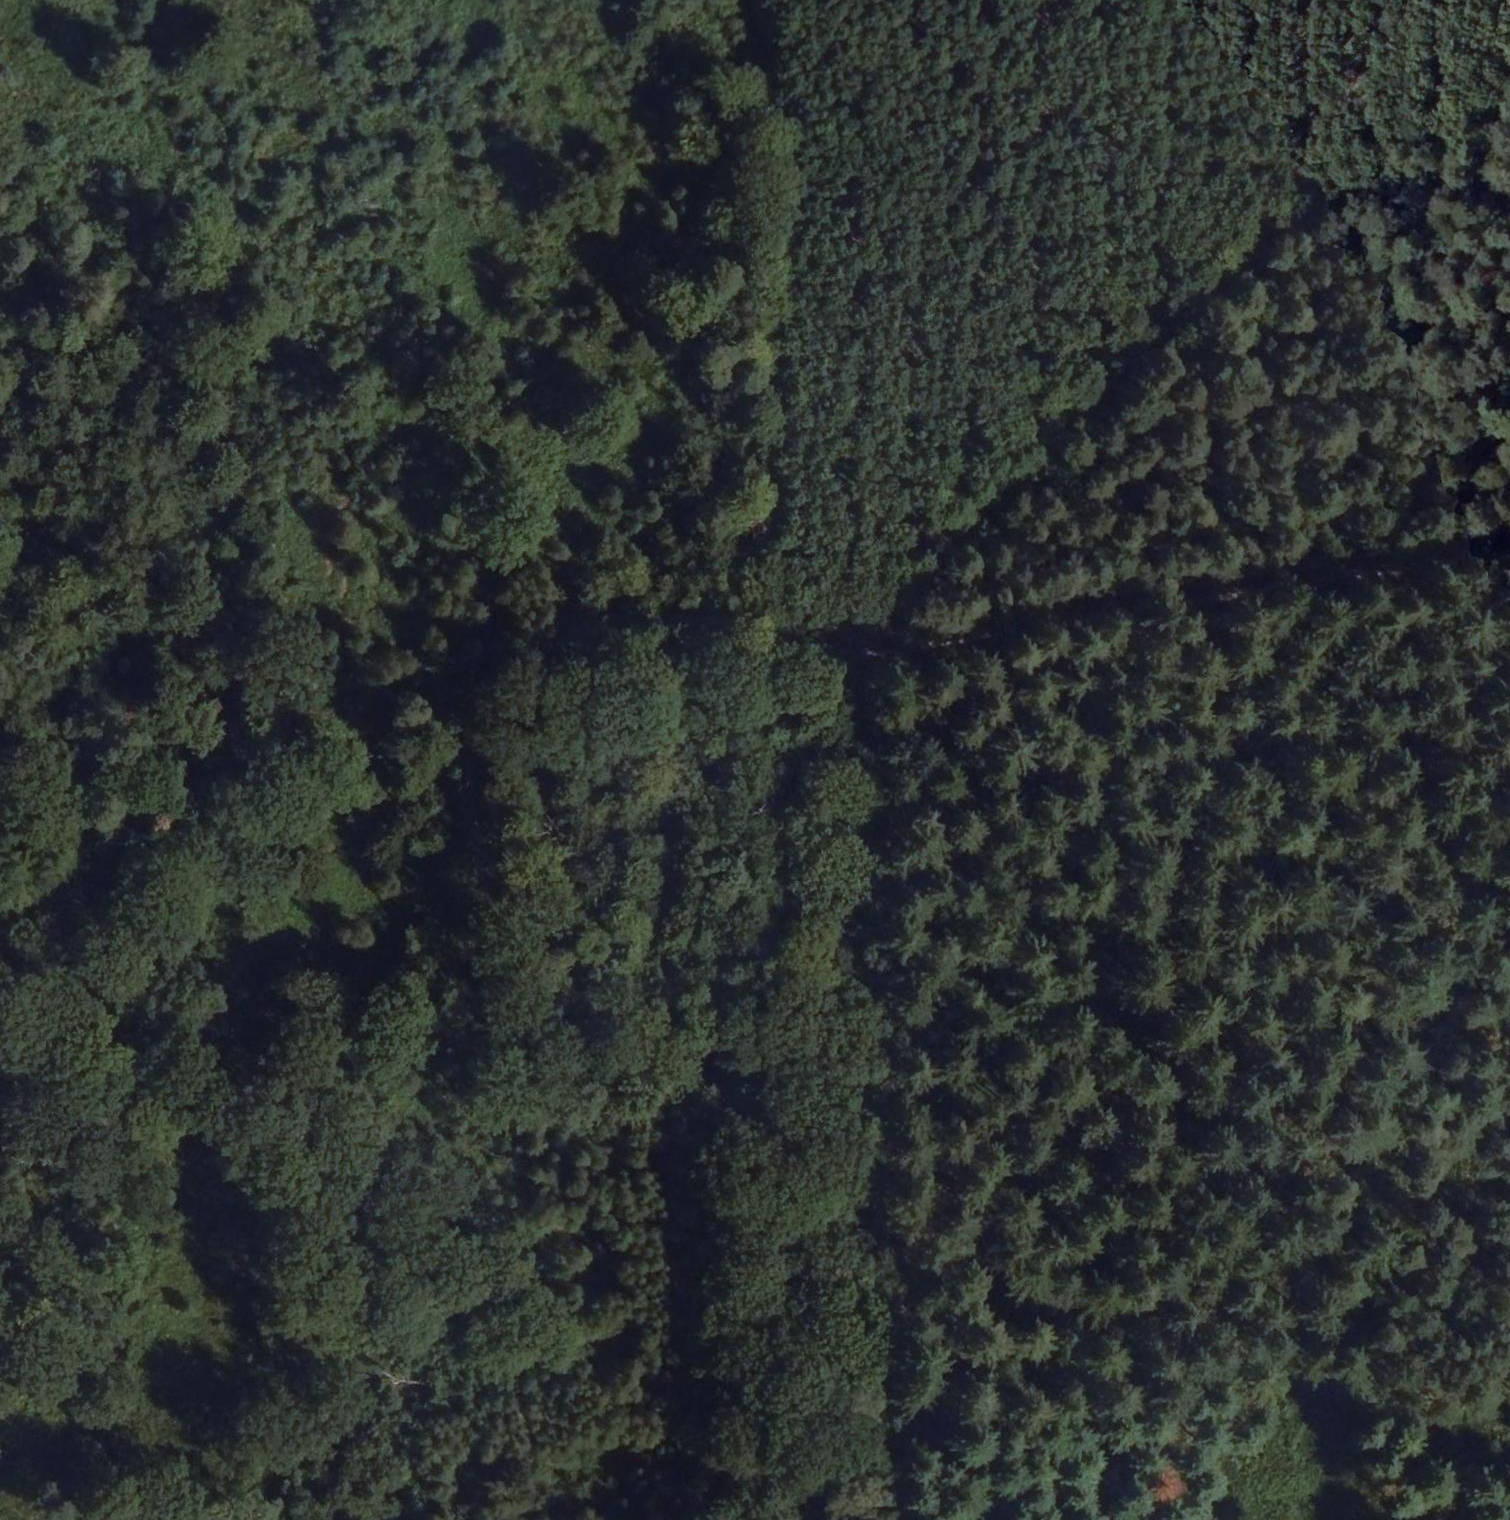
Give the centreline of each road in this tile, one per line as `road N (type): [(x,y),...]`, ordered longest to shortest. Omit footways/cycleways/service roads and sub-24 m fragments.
road 1 (track): [(1509,561),(767,685),(0,800)]
road 2 (track): [(753,1519),(772,0)]

